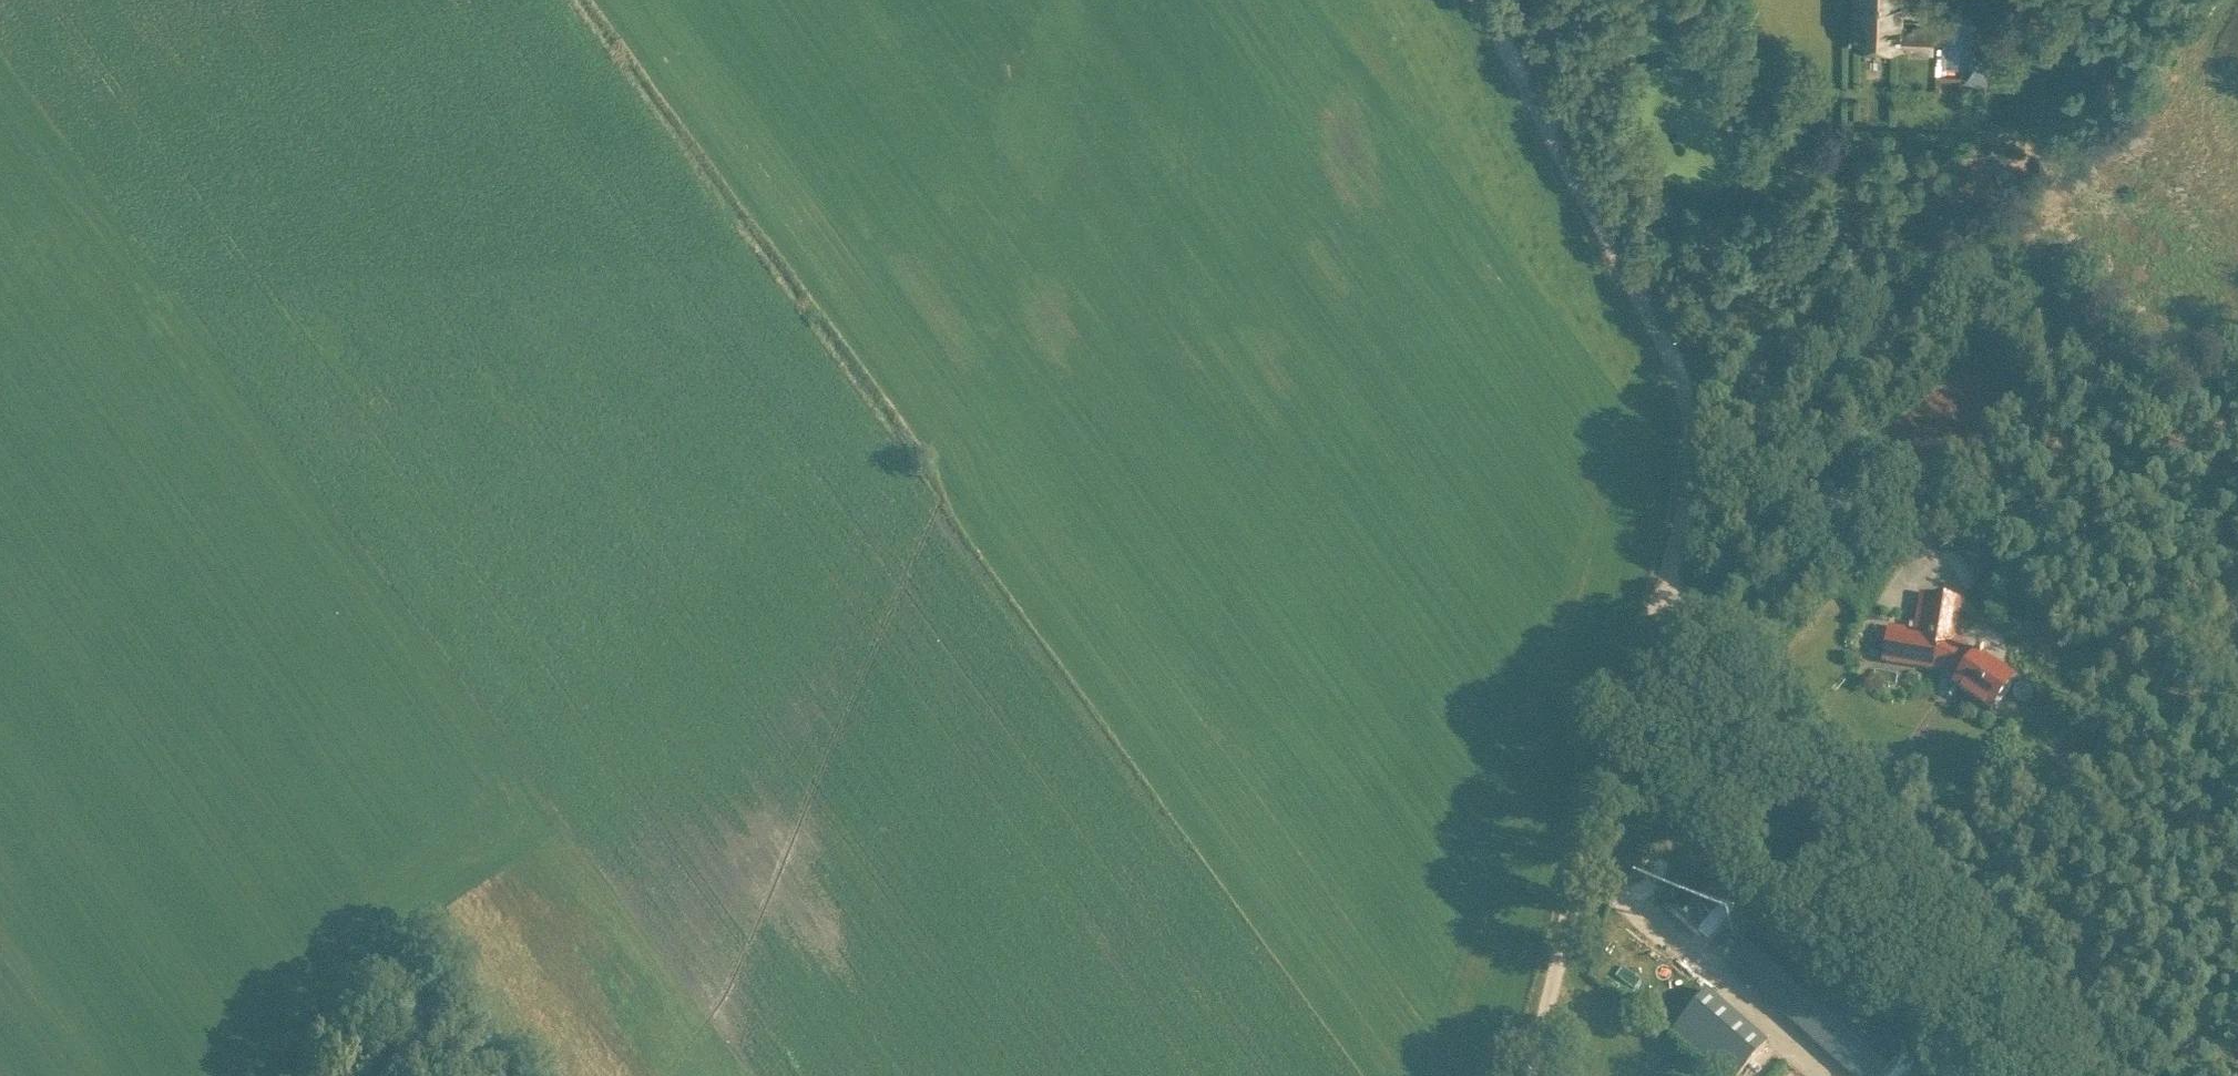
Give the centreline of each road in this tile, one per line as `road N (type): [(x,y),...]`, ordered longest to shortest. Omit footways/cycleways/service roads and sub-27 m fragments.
road 1 (track): [(1627,736),(1680,538),(1693,451),(1688,410),(1655,322),(1478,0)]
road 2 (track): [(1627,736),(2002,1075)]
road 3 (track): [(1530,1075),(1627,736)]

